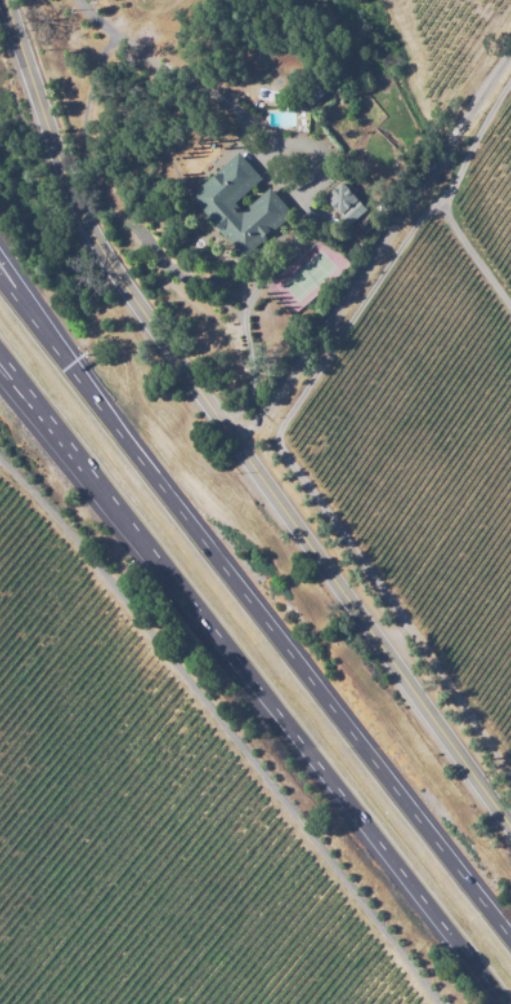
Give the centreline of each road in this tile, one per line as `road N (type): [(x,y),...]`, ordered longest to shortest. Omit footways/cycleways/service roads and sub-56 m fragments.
road 1 (tertiary): [(510,822),(150,326),(54,140),(13,0)]
road 2 (motorway): [(510,935),(0,279)]
road 3 (motorway): [(0,347),(508,1003)]
road 4 (residential): [(246,449),(510,37)]
road 5 (motorway): [(0,370),(86,457)]

